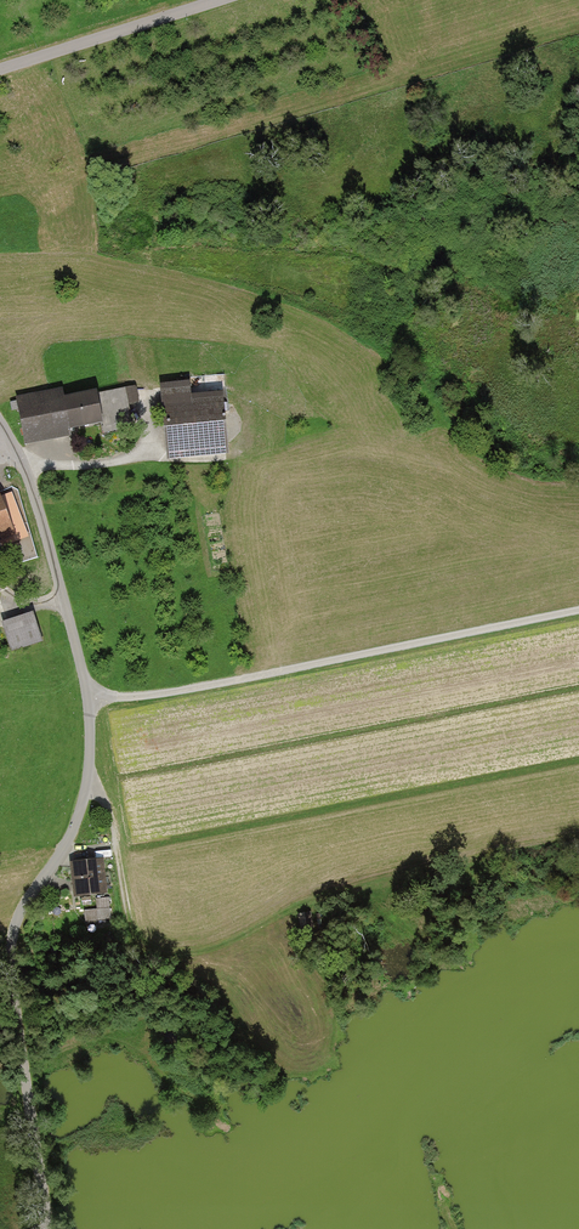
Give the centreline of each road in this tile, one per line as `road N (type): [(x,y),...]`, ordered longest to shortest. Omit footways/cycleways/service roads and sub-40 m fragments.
road 1 (unclassified): [(50,1228),(12,950),(89,784),(89,698),(29,480),(0,423)]
road 2 (track): [(89,698),(208,686),(578,612)]
road 3 (track): [(89,784),(112,818),(133,928),(159,951),(233,945),(318,898),(393,888)]
road 4 (unclassified): [(219,0),(0,69)]
road 5 (track): [(150,394),(153,443),(142,457),(86,465),(0,459)]

